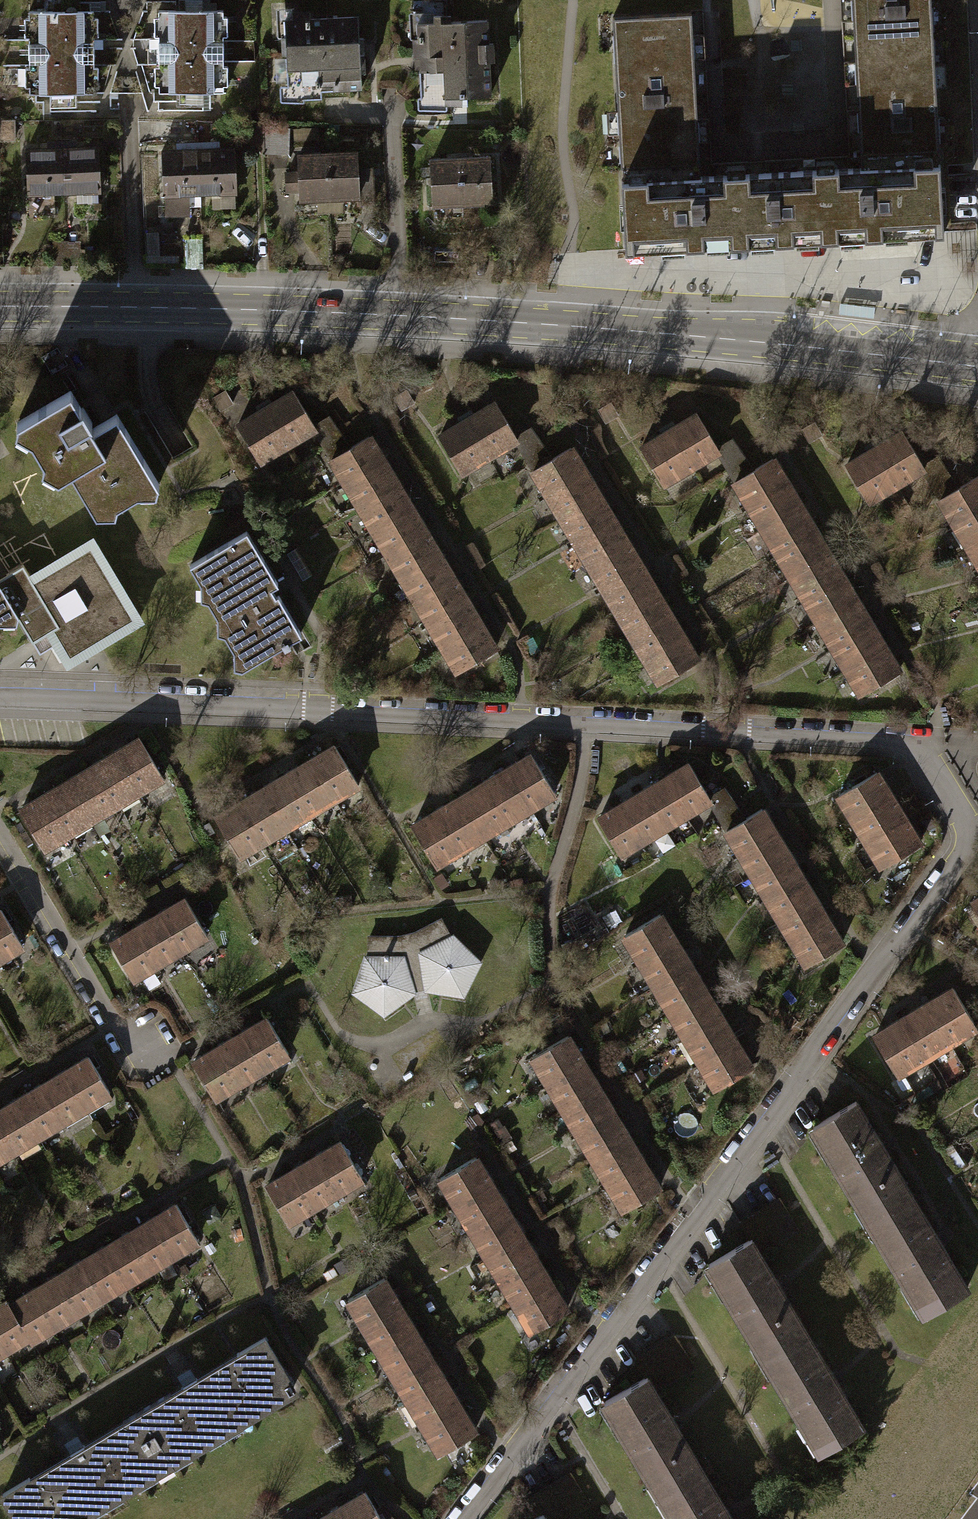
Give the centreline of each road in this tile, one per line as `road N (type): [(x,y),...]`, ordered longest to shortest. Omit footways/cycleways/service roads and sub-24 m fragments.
road 1 (residential): [(0,695),(904,741),(918,747),(967,828),(949,877),(908,933),(461,1518)]
road 2 (tertiary): [(0,310),(450,321),(735,340),(977,368)]

